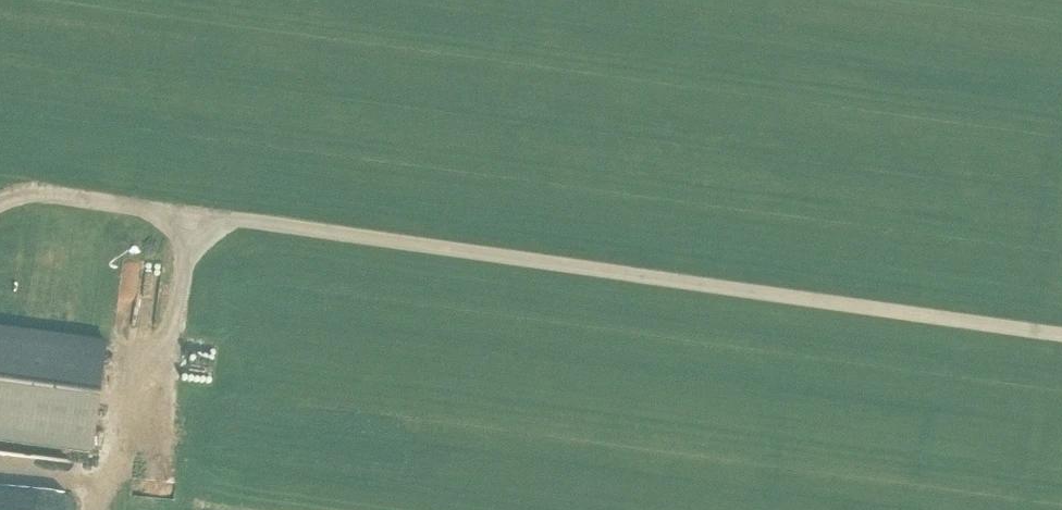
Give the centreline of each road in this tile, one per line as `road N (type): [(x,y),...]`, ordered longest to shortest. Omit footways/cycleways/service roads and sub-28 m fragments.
road 1 (track): [(0,207),(27,193),(1061,332)]
road 2 (track): [(192,213),(173,343),(87,487),(84,509)]

